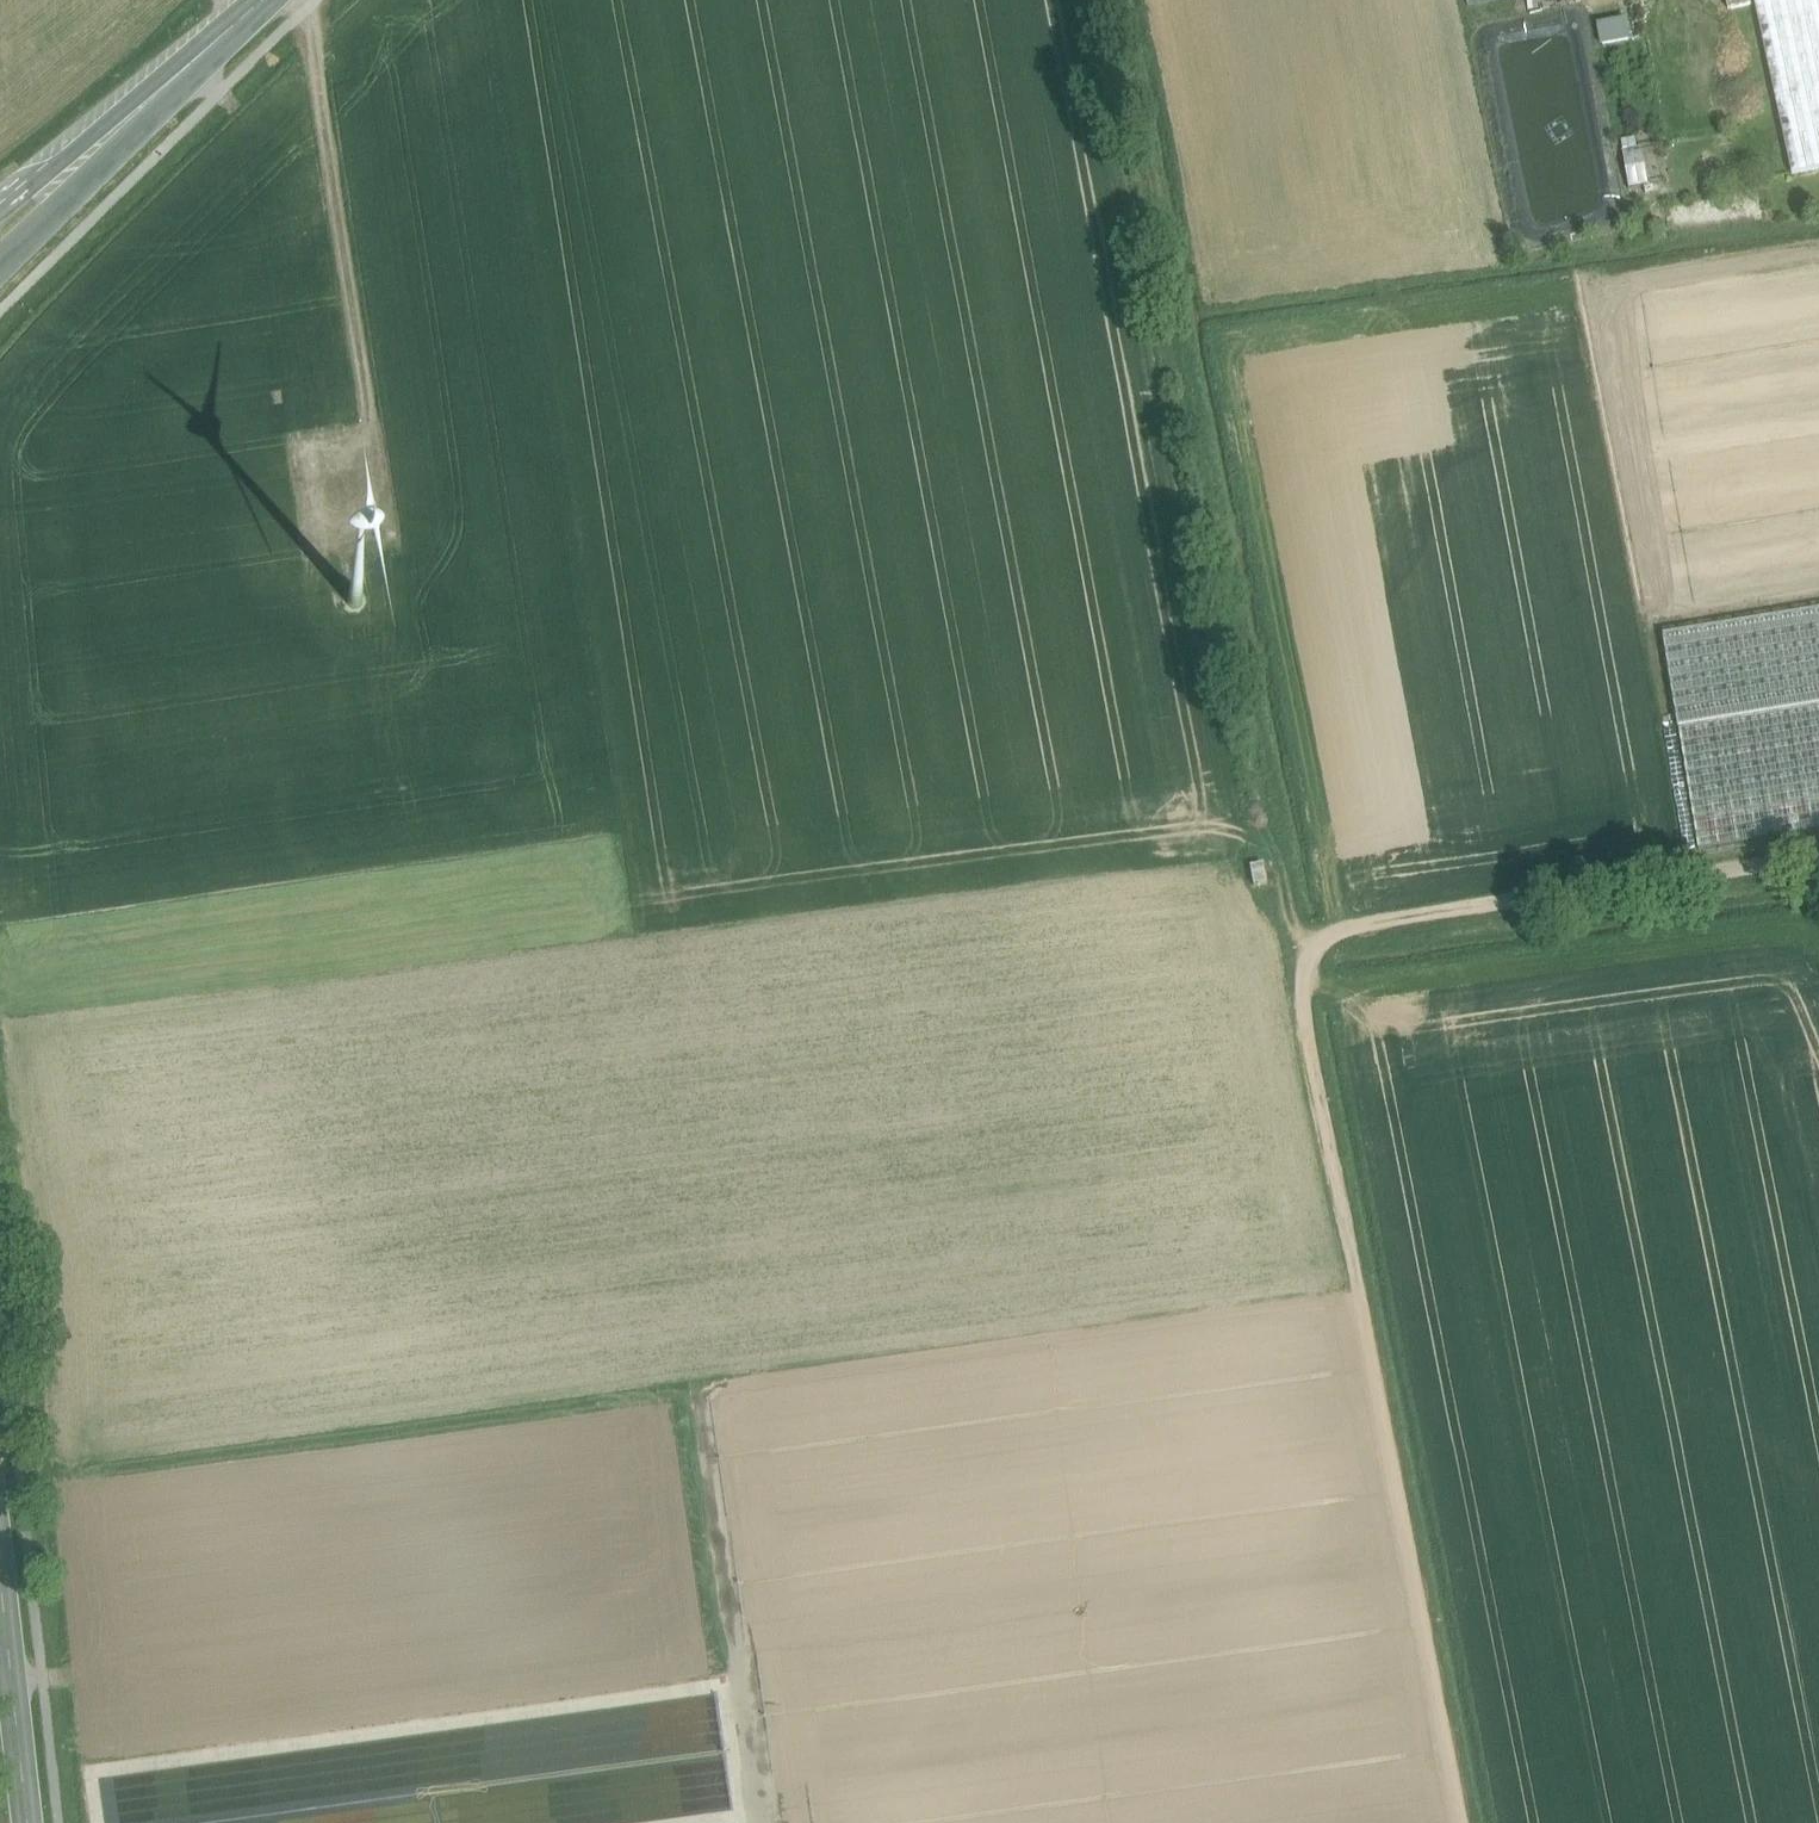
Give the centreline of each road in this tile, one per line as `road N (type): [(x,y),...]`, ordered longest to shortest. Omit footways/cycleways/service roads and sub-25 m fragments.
road 1 (track): [(1818,858),(1356,926),(1309,950),(1302,1002),(1459,1822)]
road 2 (secondary): [(0,1583),(27,1822)]
road 3 (secondary): [(0,269),(156,95)]
road 4 (secondary): [(156,95),(262,0)]
road 5 (secondary): [(156,95),(45,175)]

